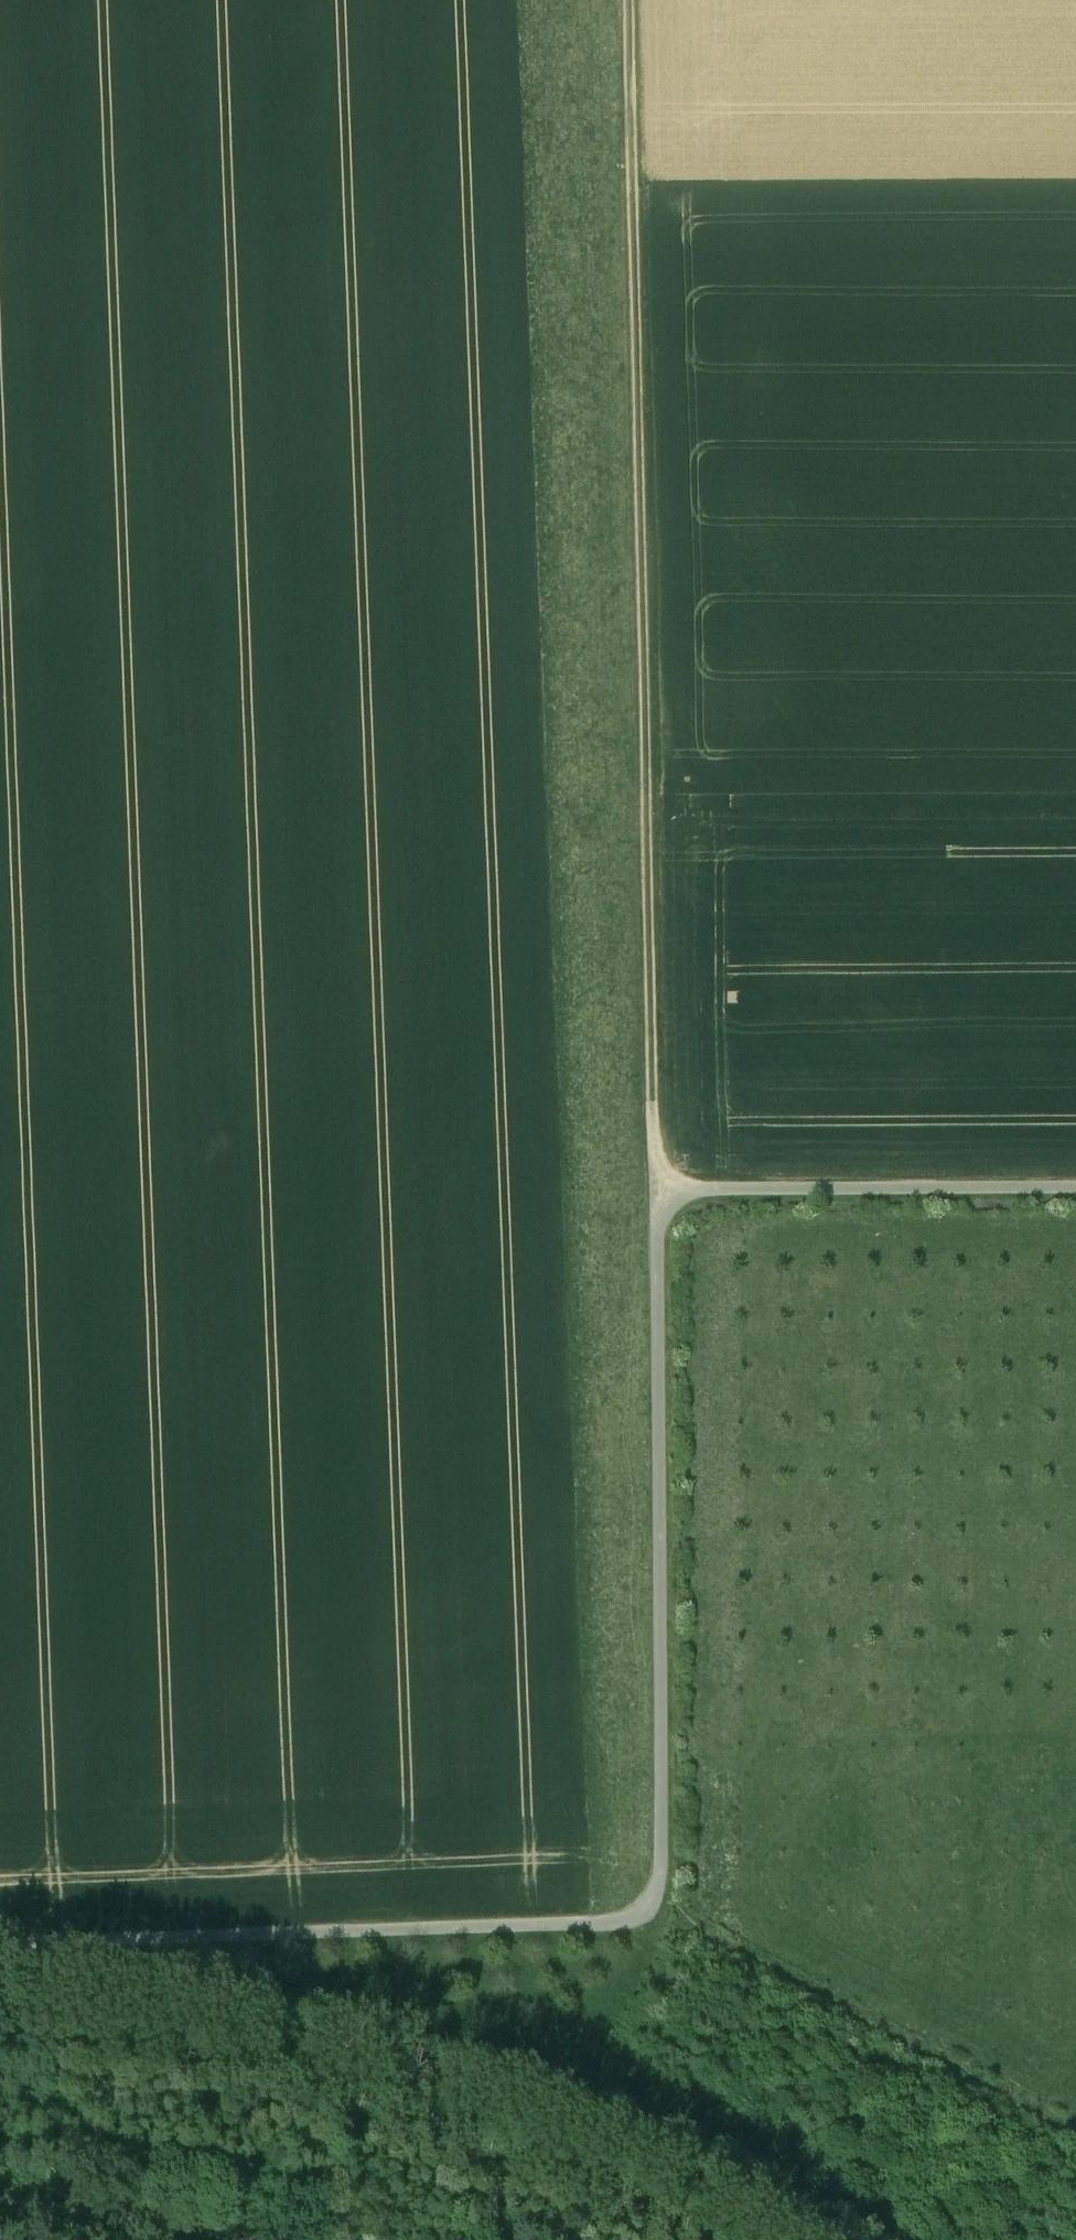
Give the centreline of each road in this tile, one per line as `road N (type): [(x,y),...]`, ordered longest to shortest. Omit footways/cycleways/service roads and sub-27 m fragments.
road 1 (track): [(654,1190),(634,0)]
road 2 (track): [(654,1902),(664,1865),(654,1190),(1075,1189)]
road 3 (track): [(0,1947),(607,1923),(640,1917),(654,1902)]

